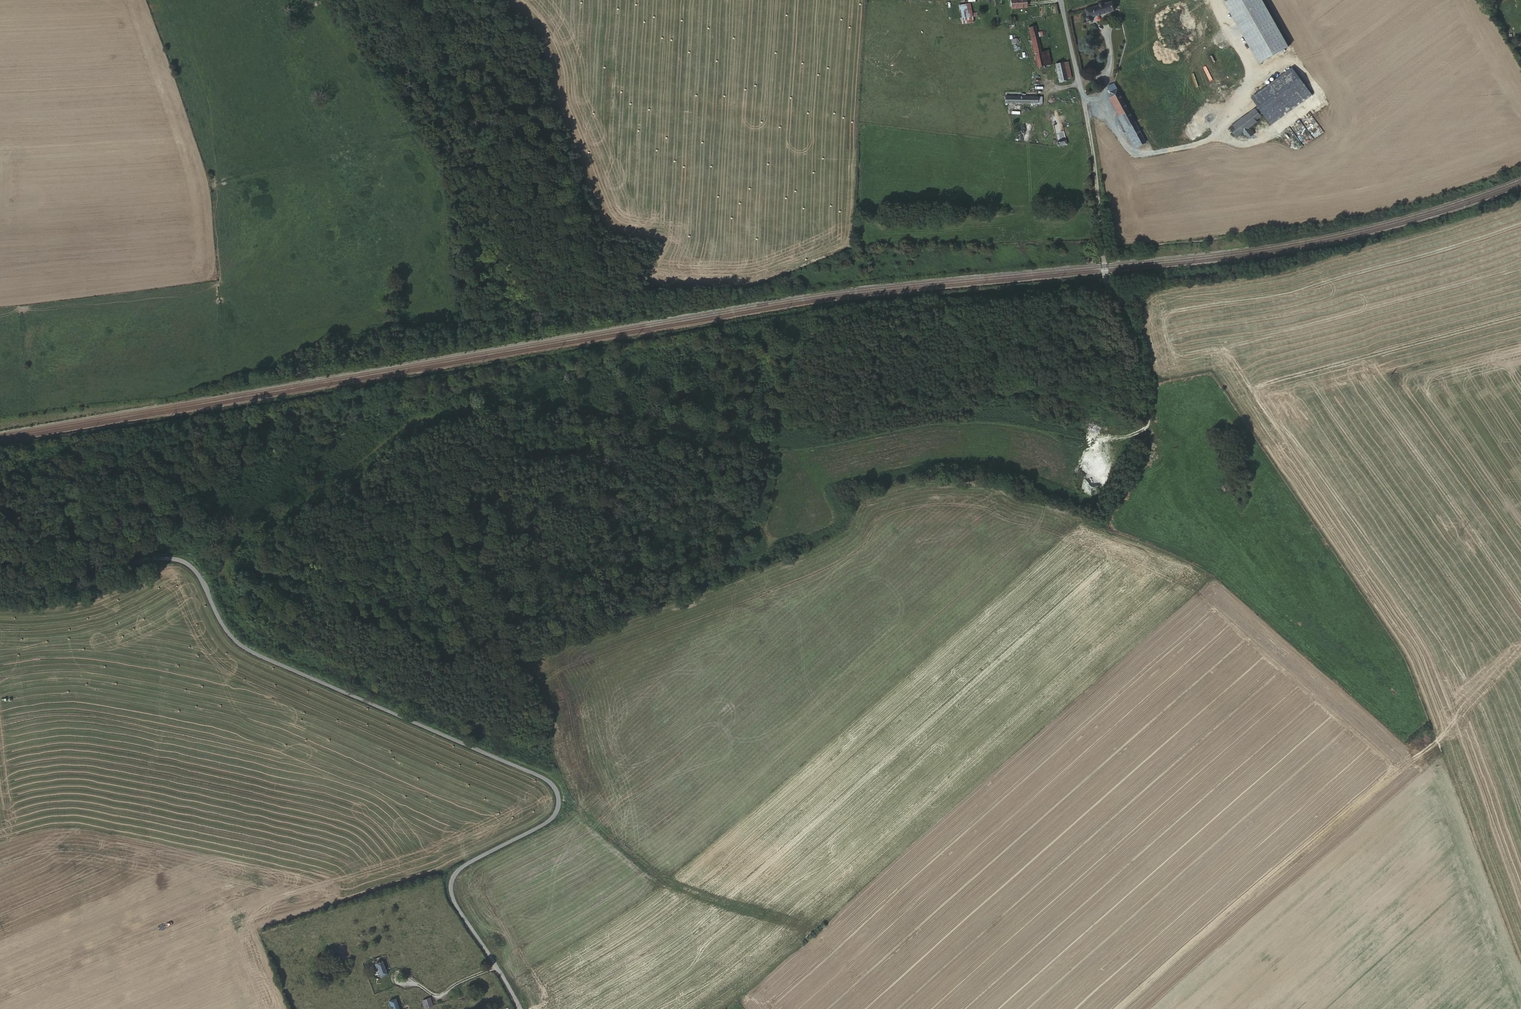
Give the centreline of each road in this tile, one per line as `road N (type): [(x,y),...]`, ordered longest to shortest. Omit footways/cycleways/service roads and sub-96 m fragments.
road 1 (unclassified): [(0,551),(182,559),(194,567),(237,642),(262,659),(552,784),(558,804),(551,818),(468,863),(451,885),(521,1008)]
road 2 (unclassified): [(1105,270),(1091,139),(1060,0)]
road 3 (track): [(1127,438),(1148,424),(1143,382),(1132,331),(1105,270)]
road 4 (track): [(120,561),(0,591)]

